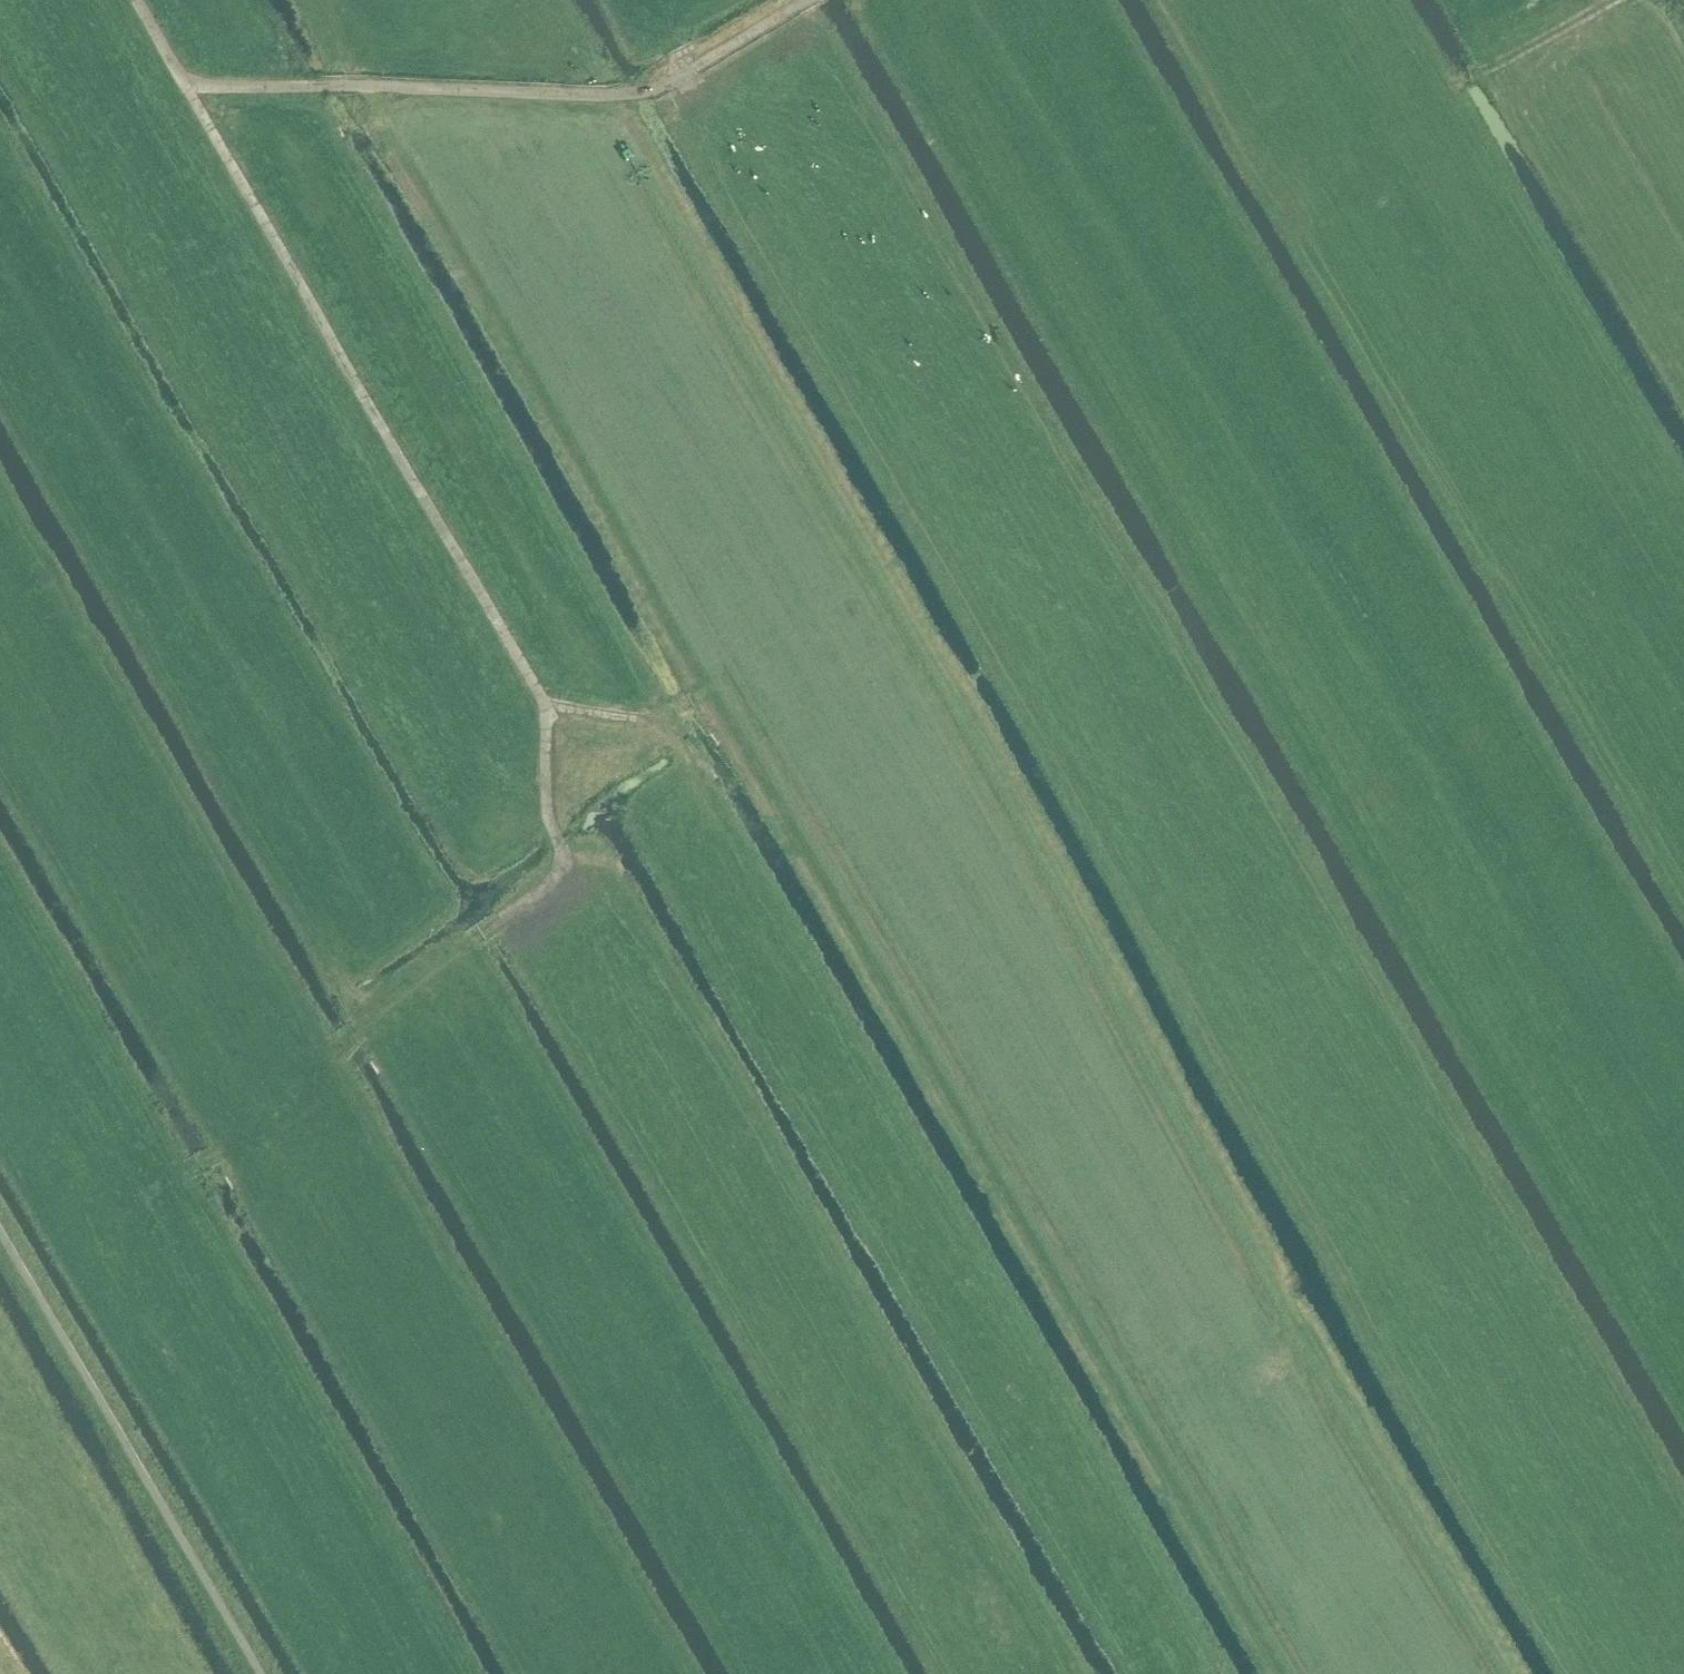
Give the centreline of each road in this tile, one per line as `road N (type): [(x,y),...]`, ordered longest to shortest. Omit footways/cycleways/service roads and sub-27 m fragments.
road 1 (track): [(134,0),(546,706),(663,720)]
road 2 (track): [(546,706),(547,826),(560,877),(351,1038),(222,1156),(143,1197)]
road 3 (track): [(183,88),(651,99),(812,0)]
road 4 (track): [(1614,0),(1460,83),(1413,66)]

